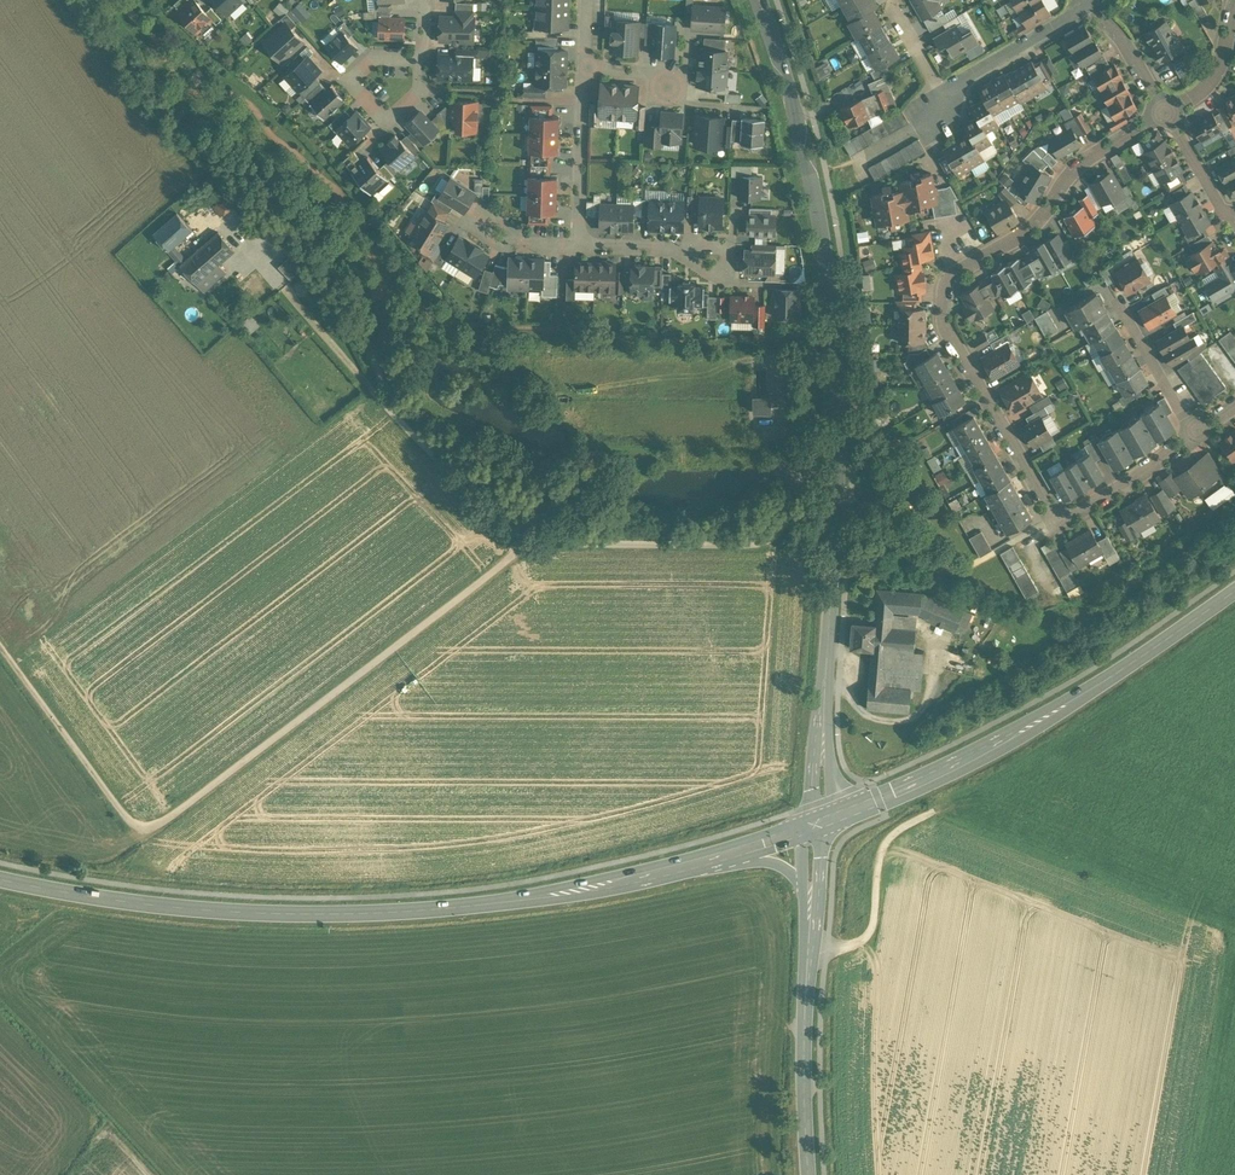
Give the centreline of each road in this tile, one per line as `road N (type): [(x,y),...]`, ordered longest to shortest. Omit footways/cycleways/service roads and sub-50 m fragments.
road 1 (secondary): [(732,853),(534,897),(361,912),(180,907),(0,878)]
road 2 (tertiary): [(759,0),(790,79),(823,223),(839,360),(840,503),(822,711)]
road 3 (track): [(528,544),(146,829),(131,823),(0,645)]
road 4 (residential): [(1168,113),(1091,156),(1034,225),(957,273),(946,285),(943,315),(1056,517),(1067,519),(1133,480),(1194,435)]
road 5 (secondary): [(832,818),(1081,697),(1234,590)]
road 6 (residential): [(897,8),(942,92),(1092,6)]
road 7 (secondary): [(809,926),(809,1174)]
road 8 (track): [(933,812),(884,847),(865,938),(839,948),(808,946)]
road 9 (residential): [(584,67),(580,247)]
road 10 (residential): [(425,58),(424,88),(387,122),(350,86),(383,57)]
road 11 (residential): [(1194,435),(1116,299)]
road 12 (residential): [(1234,1),(1215,78),(1168,113)]
road 13 (residential): [(1092,6),(1119,33),(1168,113)]
road 14 (residential): [(580,247),(709,260)]
road 15 (residential): [(1168,113),(1234,223)]

